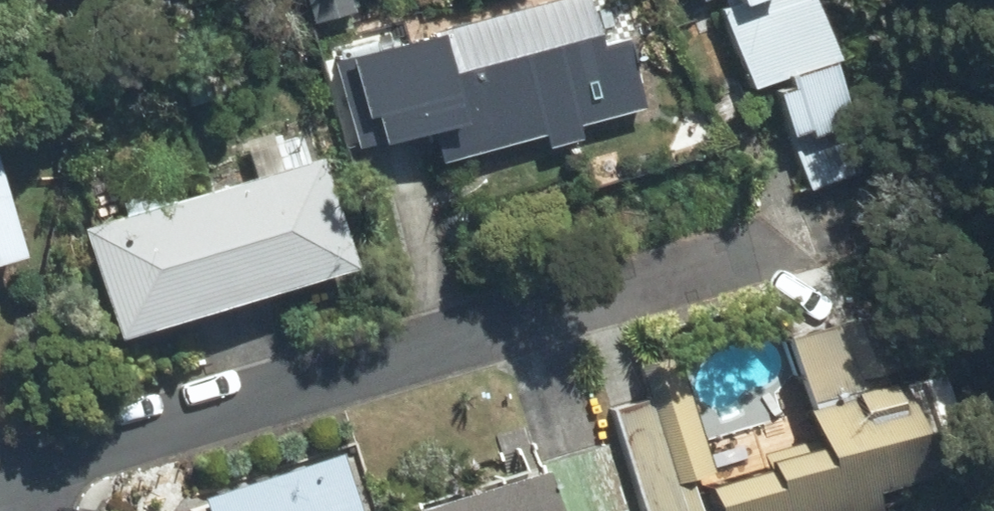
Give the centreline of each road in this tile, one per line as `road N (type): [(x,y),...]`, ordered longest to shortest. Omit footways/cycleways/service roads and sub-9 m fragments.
road 1 (residential): [(894,215),(0,479)]

